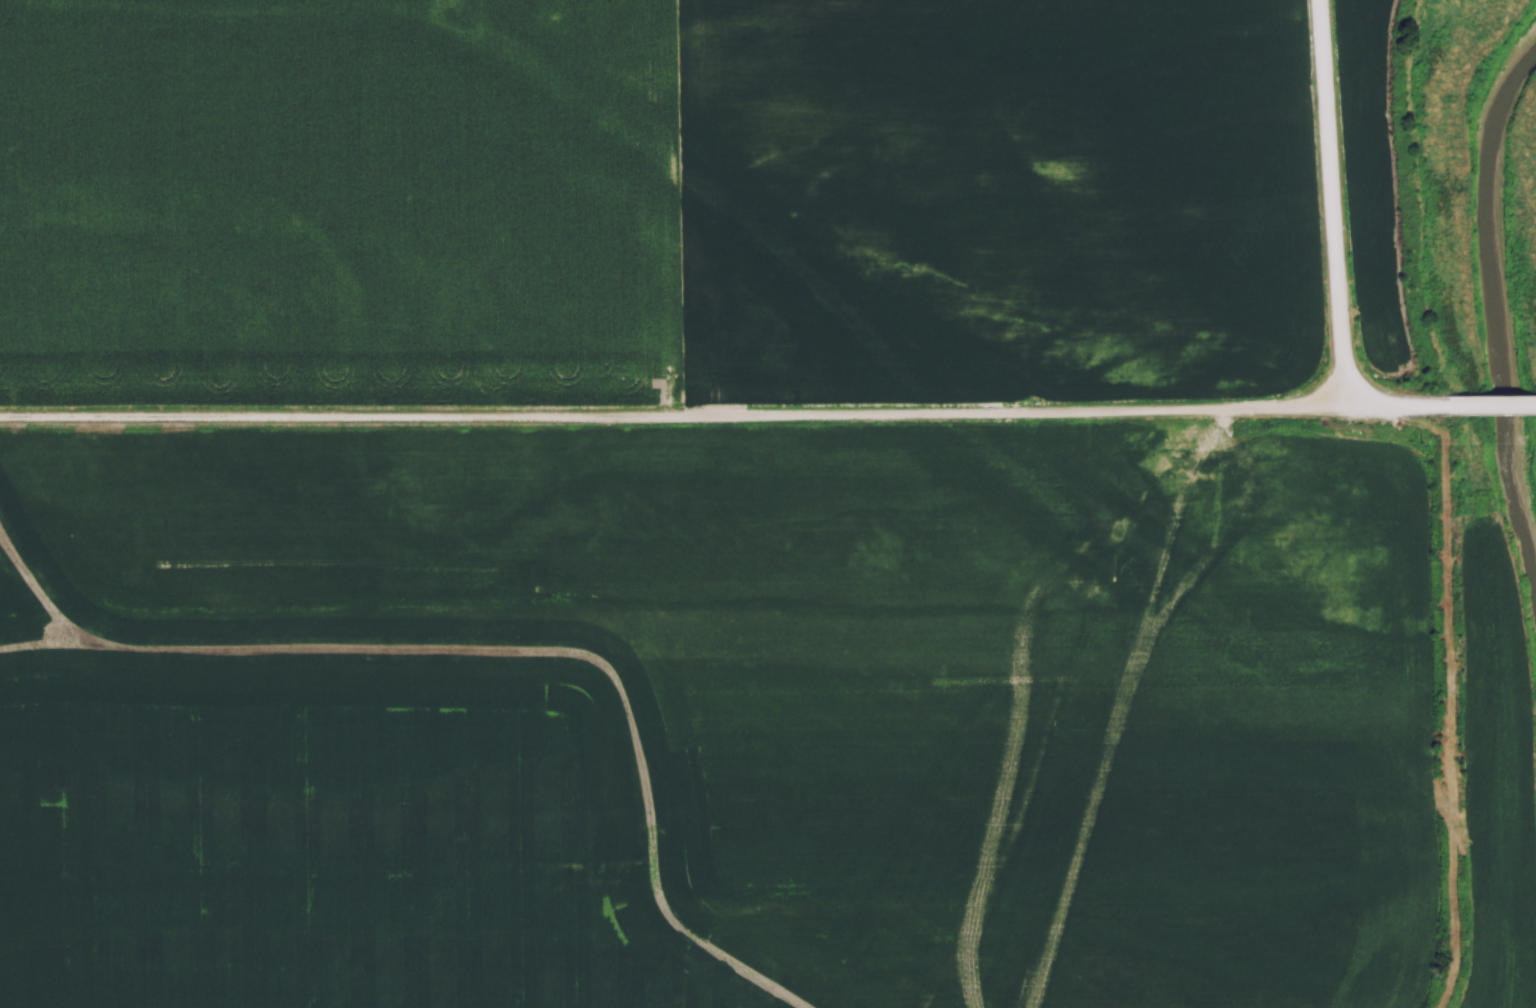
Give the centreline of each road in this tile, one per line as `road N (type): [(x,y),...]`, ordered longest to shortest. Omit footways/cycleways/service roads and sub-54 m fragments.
road 1 (residential): [(0,414),(1352,399)]
road 2 (residential): [(1319,0),(1352,399)]

